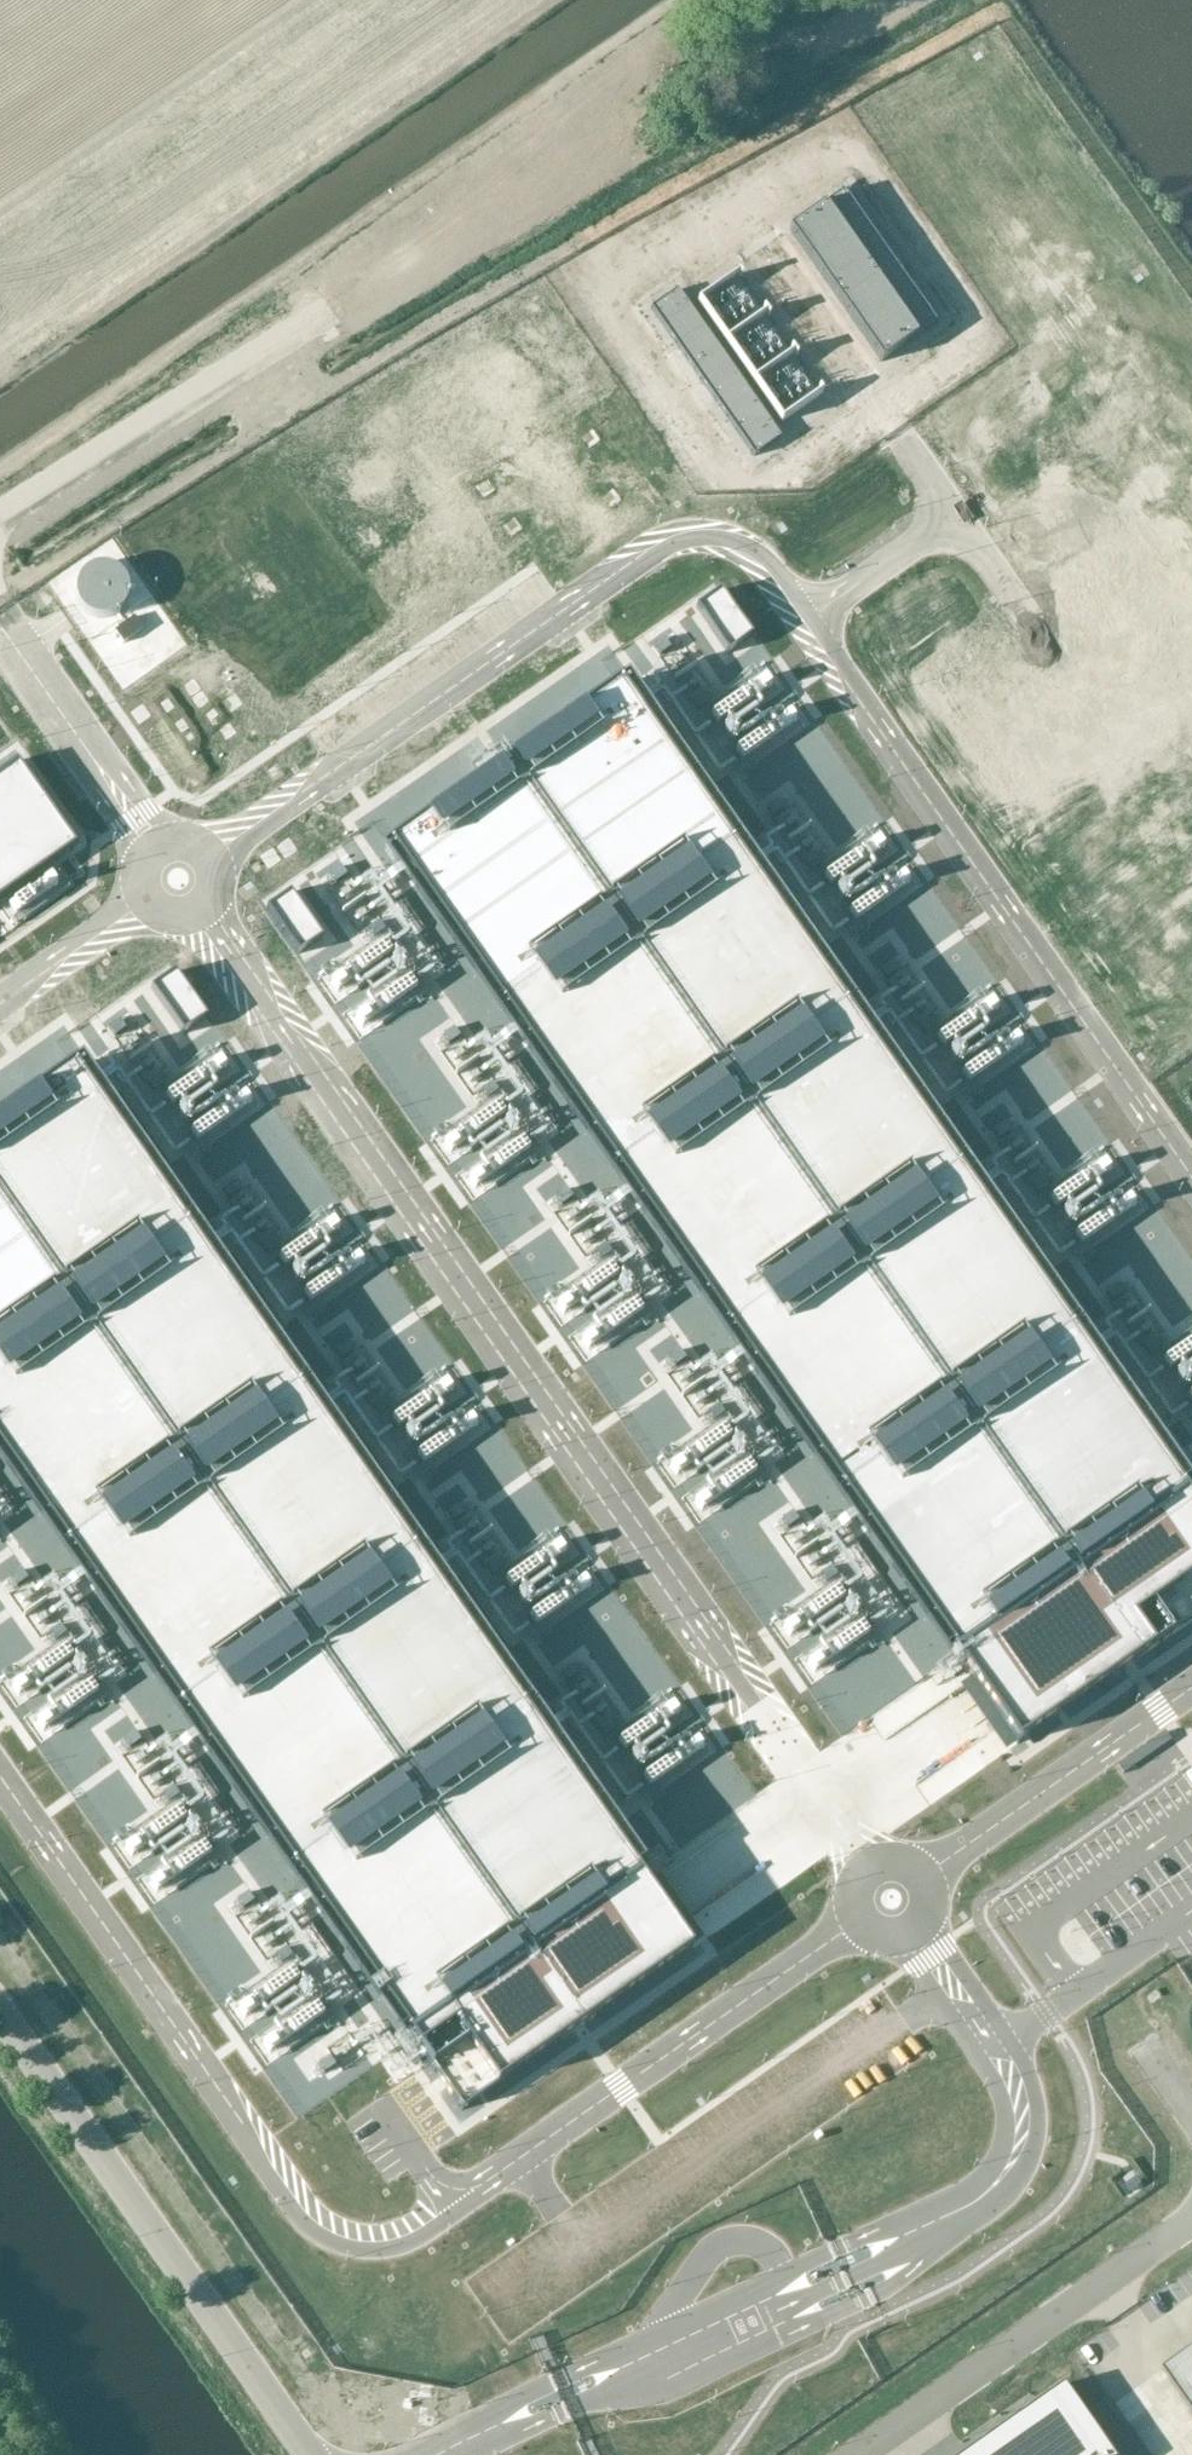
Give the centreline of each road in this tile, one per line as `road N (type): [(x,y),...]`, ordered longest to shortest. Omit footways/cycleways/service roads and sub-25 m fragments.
road 1 (unclassified): [(304,2454),(0,2011)]
road 2 (unclassified): [(0,520),(373,284)]
road 3 (unclassified): [(1191,2221),(860,2454)]

